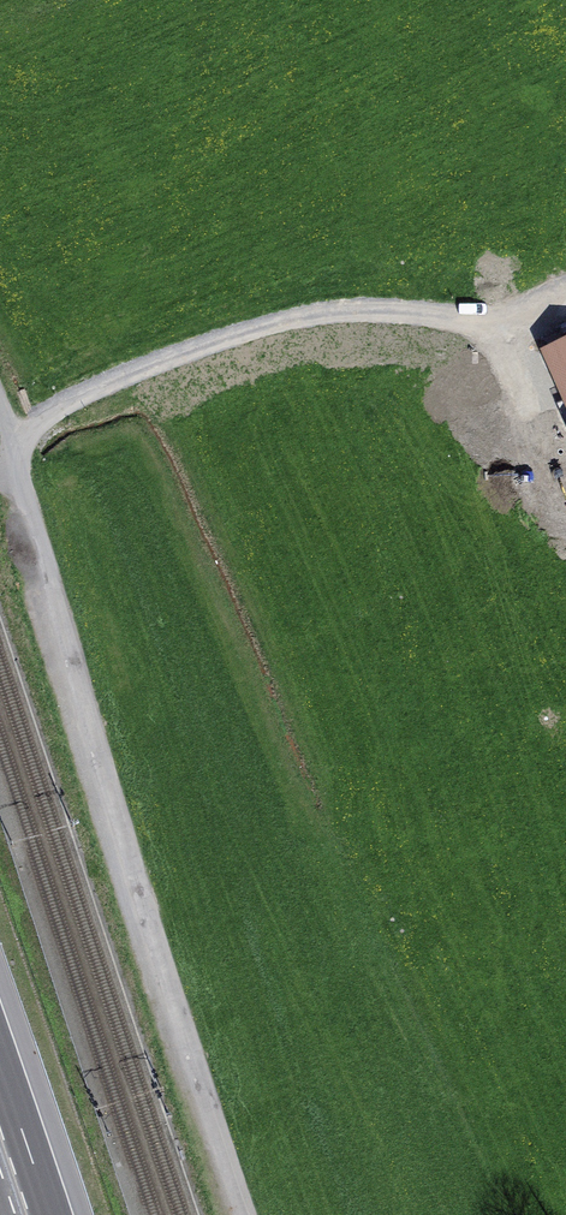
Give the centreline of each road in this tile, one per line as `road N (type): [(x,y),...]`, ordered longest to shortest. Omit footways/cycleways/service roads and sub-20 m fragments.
road 1 (residential): [(16,440),(32,521),(248,1214)]
road 2 (track): [(565,287),(489,325),(340,312),(253,332),(108,388),(16,440),(0,404)]
road 3 (motorway): [(50,1214),(0,1065)]

